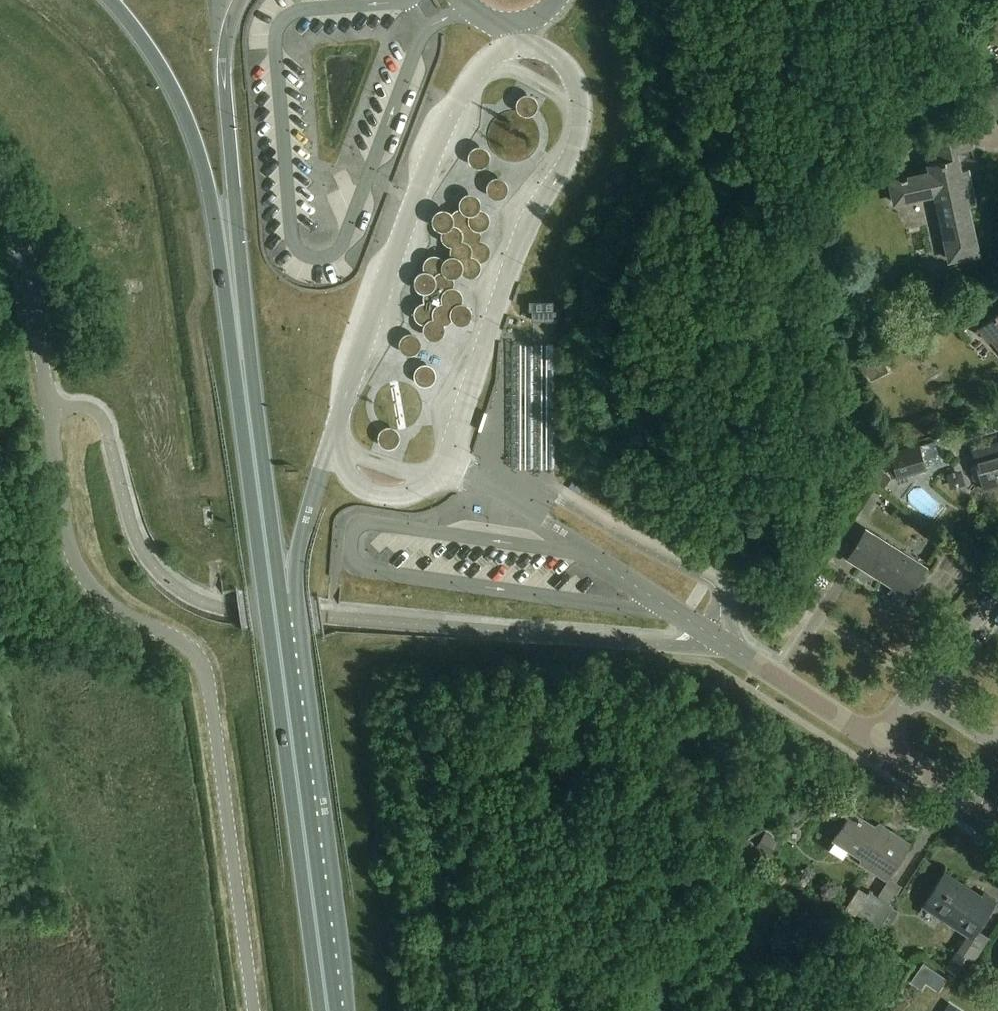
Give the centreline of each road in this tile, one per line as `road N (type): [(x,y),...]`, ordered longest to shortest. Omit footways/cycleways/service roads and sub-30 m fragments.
road 1 (unclassified): [(0,194),(25,261),(72,553),(116,610),(195,653),(209,684),(253,1010)]
road 2 (trunk): [(249,411),(328,1010)]
road 3 (trunk): [(110,0),(162,66),(203,163),(249,411)]
road 4 (trunk): [(249,411),(224,60),(240,0)]
road 5 (unclassified): [(877,742),(588,555)]
road 6 (unclassified): [(997,818),(877,742)]
road 7 (residential): [(919,685),(997,594)]

